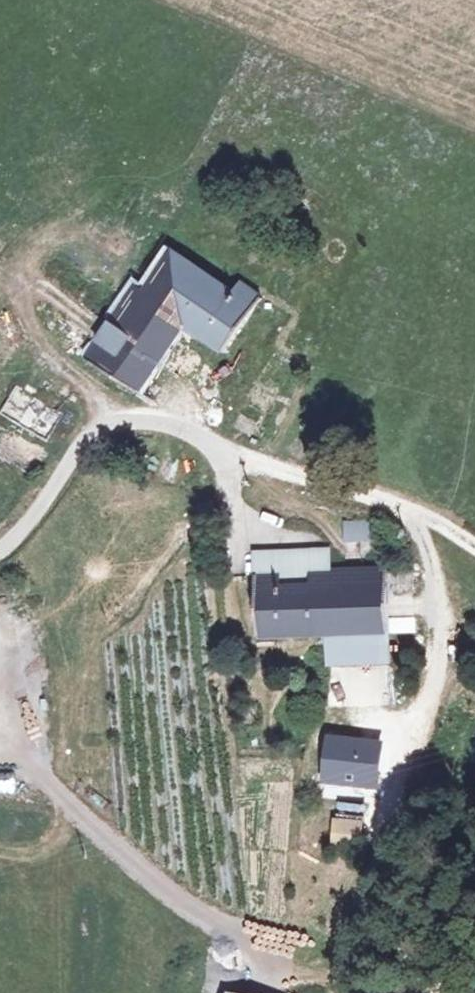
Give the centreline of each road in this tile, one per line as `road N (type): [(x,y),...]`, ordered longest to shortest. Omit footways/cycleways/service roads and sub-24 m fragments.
road 1 (unclassified): [(0,553),(70,462),(113,428),(181,417),(247,447)]
road 2 (track): [(474,510),(405,484),(247,447)]

